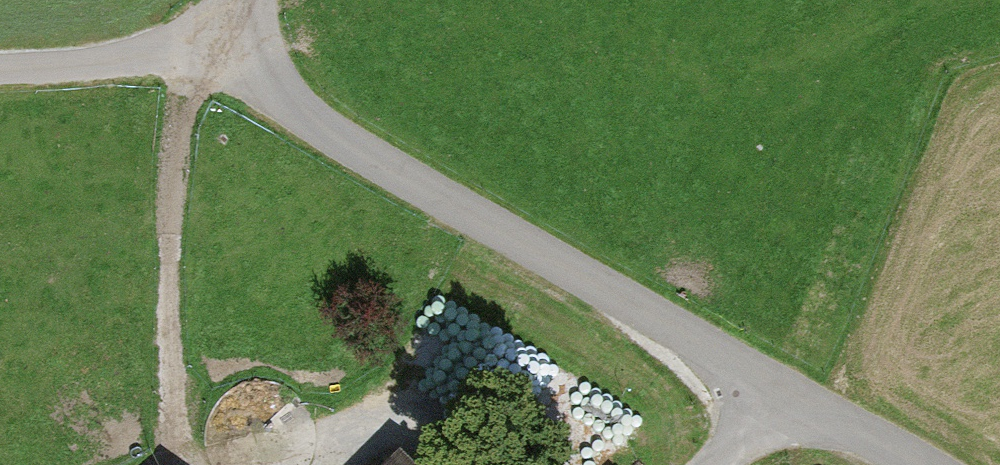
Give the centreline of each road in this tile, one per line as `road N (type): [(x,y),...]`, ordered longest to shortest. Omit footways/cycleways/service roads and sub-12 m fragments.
road 1 (unclassified): [(778,404),(733,362),(322,117),(232,45)]
road 2 (unclassified): [(232,45),(0,71)]
road 3 (unclassified): [(913,464),(778,404)]

